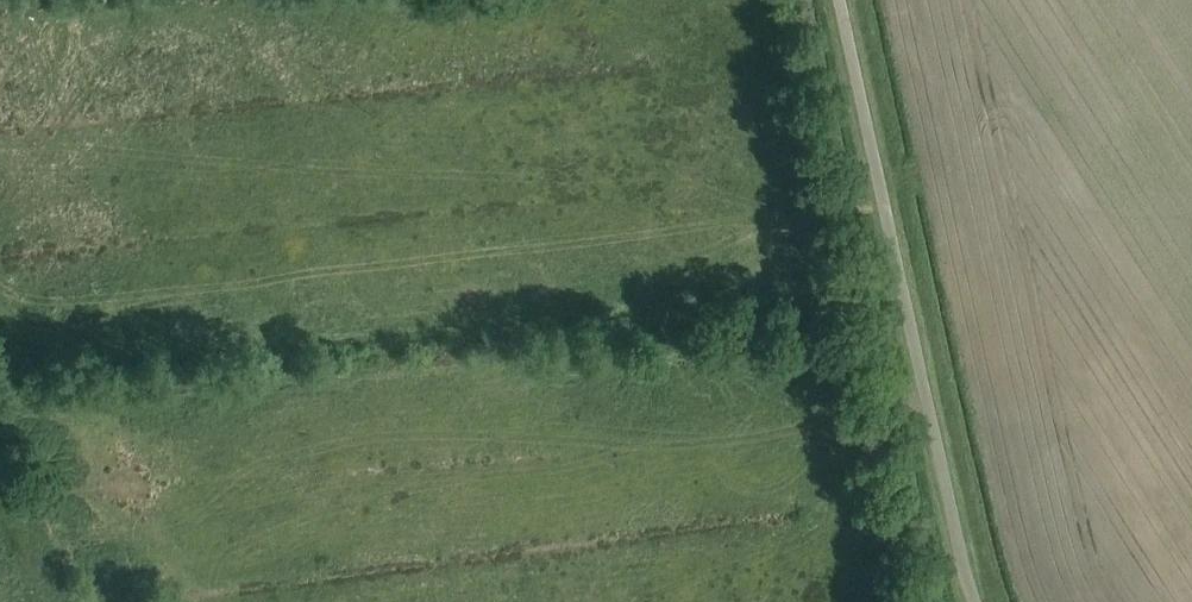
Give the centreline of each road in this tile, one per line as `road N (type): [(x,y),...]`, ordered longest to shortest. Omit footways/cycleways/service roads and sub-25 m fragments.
road 1 (unclassified): [(976,601),(842,0)]

